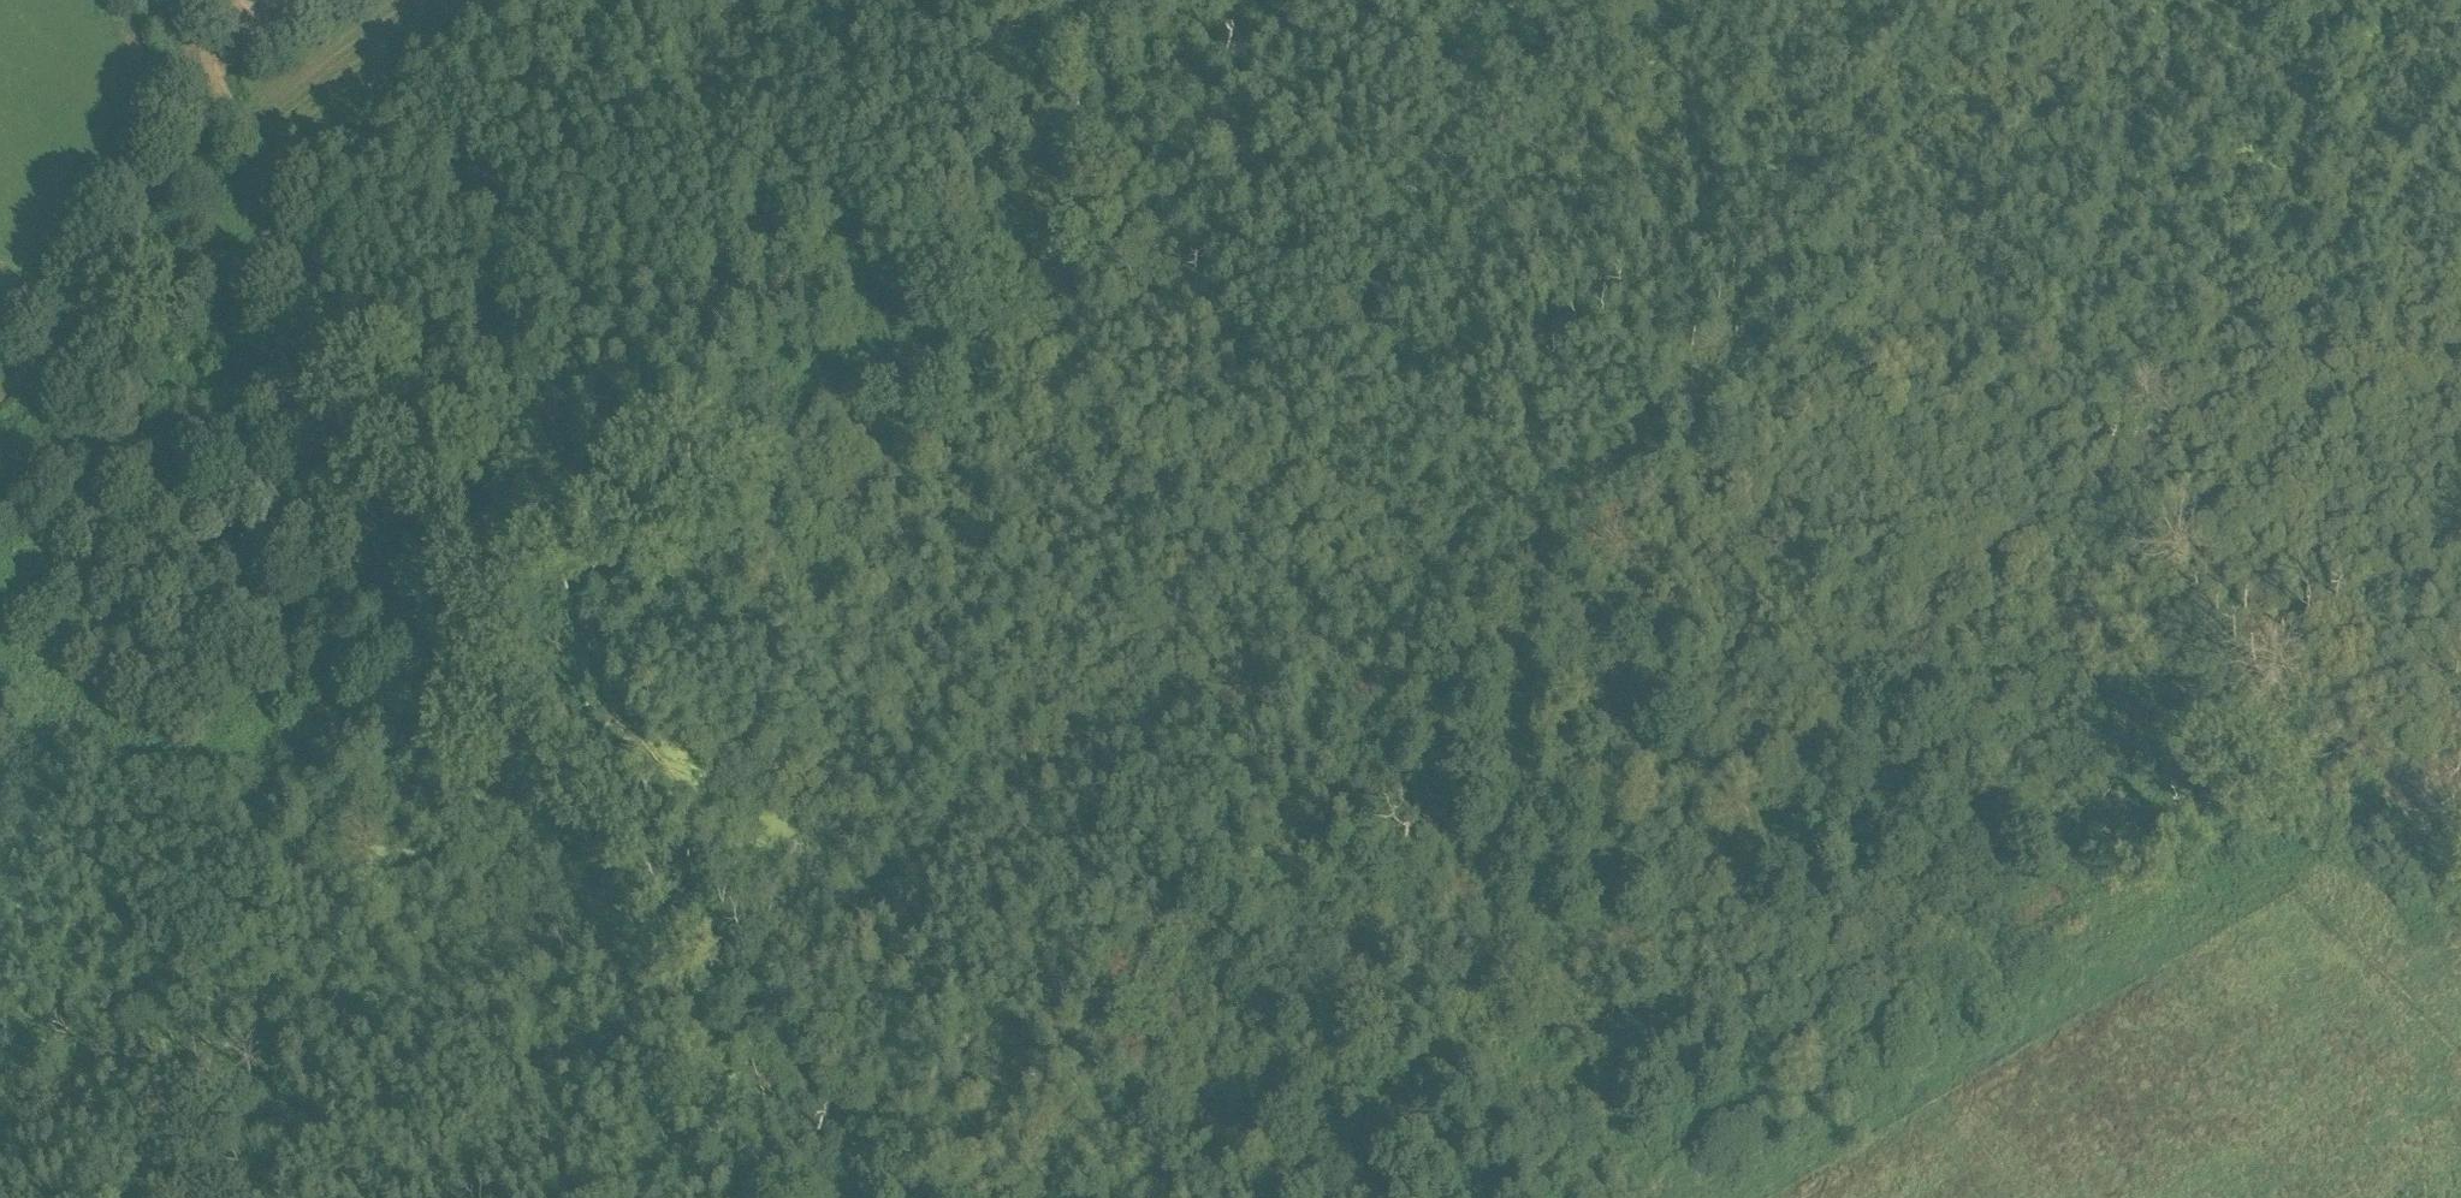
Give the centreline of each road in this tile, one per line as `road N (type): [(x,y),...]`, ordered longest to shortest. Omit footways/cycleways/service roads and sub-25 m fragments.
road 1 (track): [(204,115),(198,151),(0,401)]
road 2 (track): [(169,0),(195,64),(204,115)]

